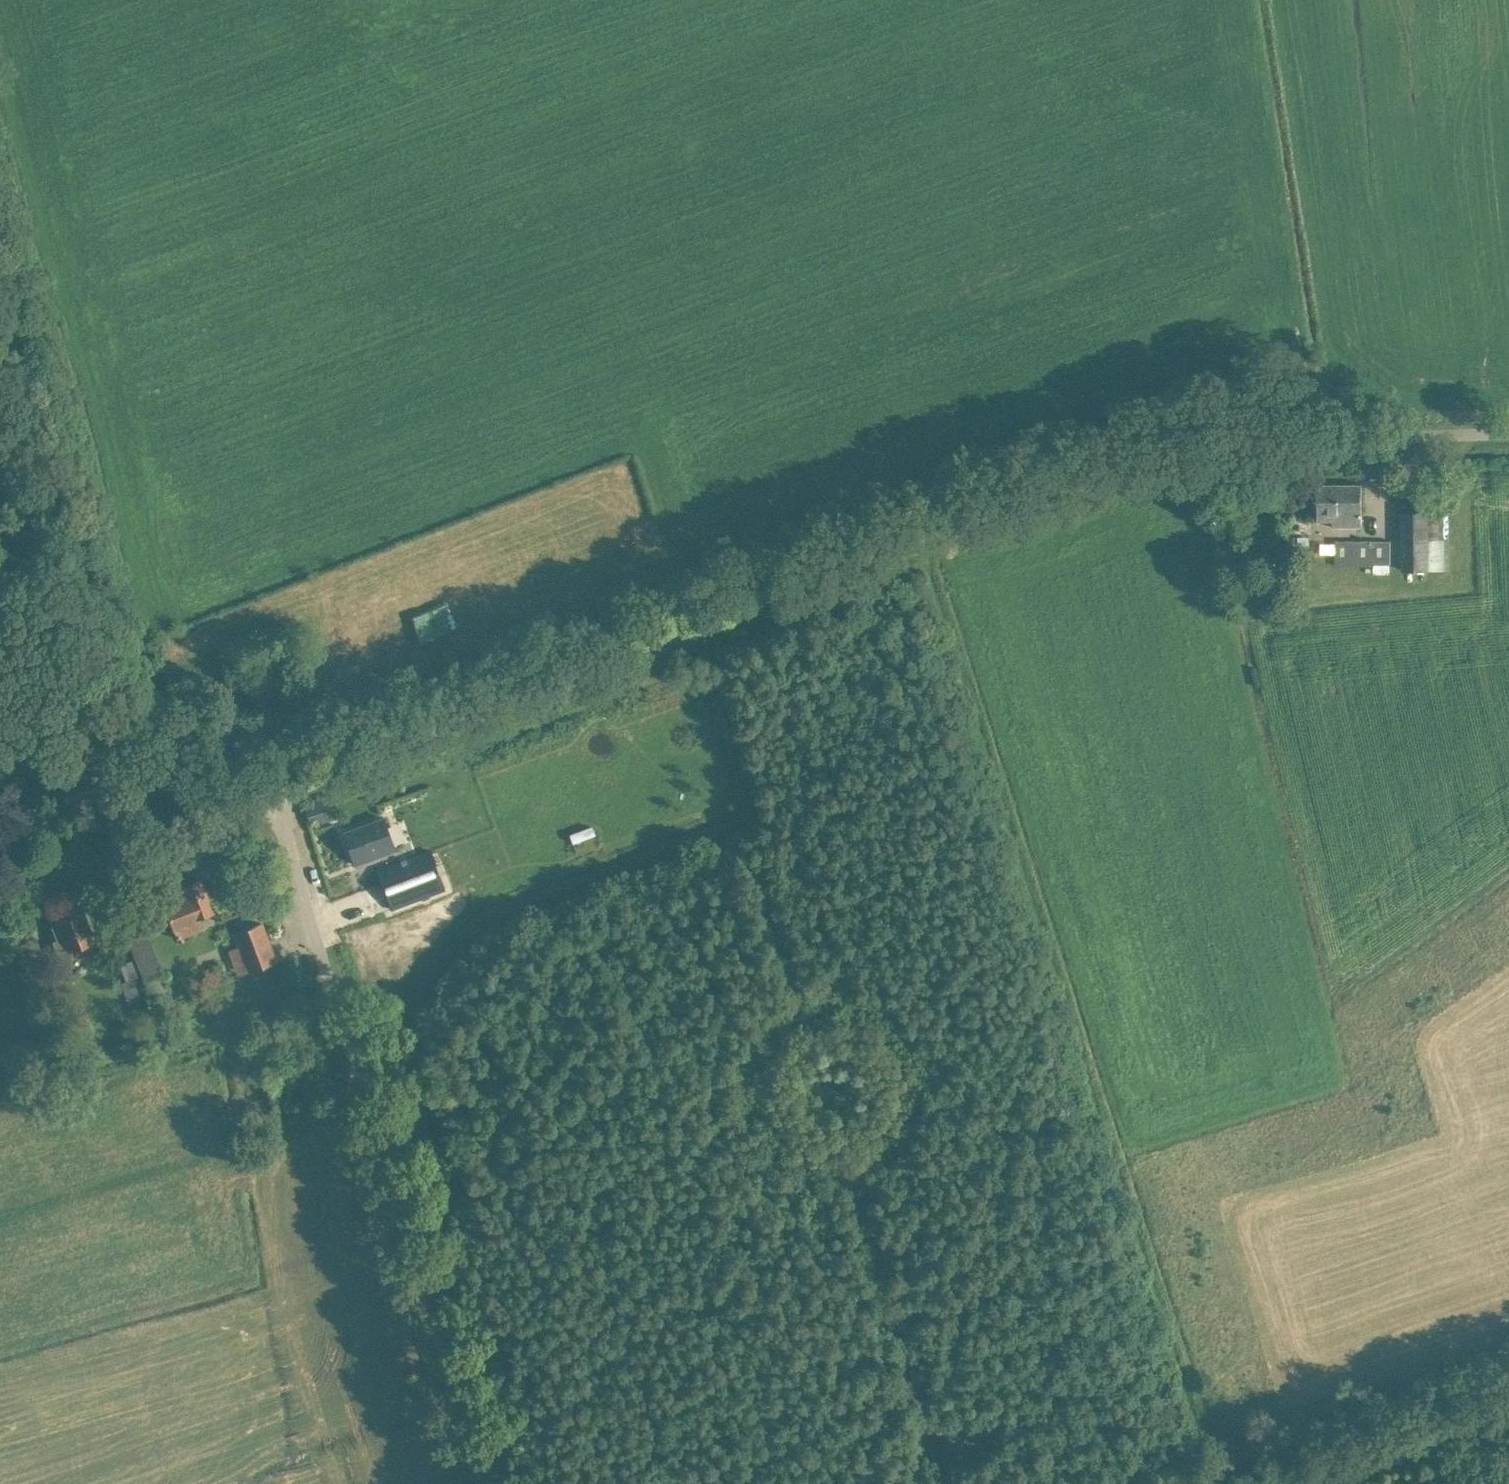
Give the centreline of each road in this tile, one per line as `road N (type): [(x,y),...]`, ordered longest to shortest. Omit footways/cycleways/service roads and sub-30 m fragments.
road 1 (unclassified): [(284,806),(1154,468),(1296,447),(1508,439)]
road 2 (unclassified): [(483,1483),(284,806)]
road 3 (track): [(0,161),(175,839)]
road 4 (track): [(1199,1483),(1508,1379)]

